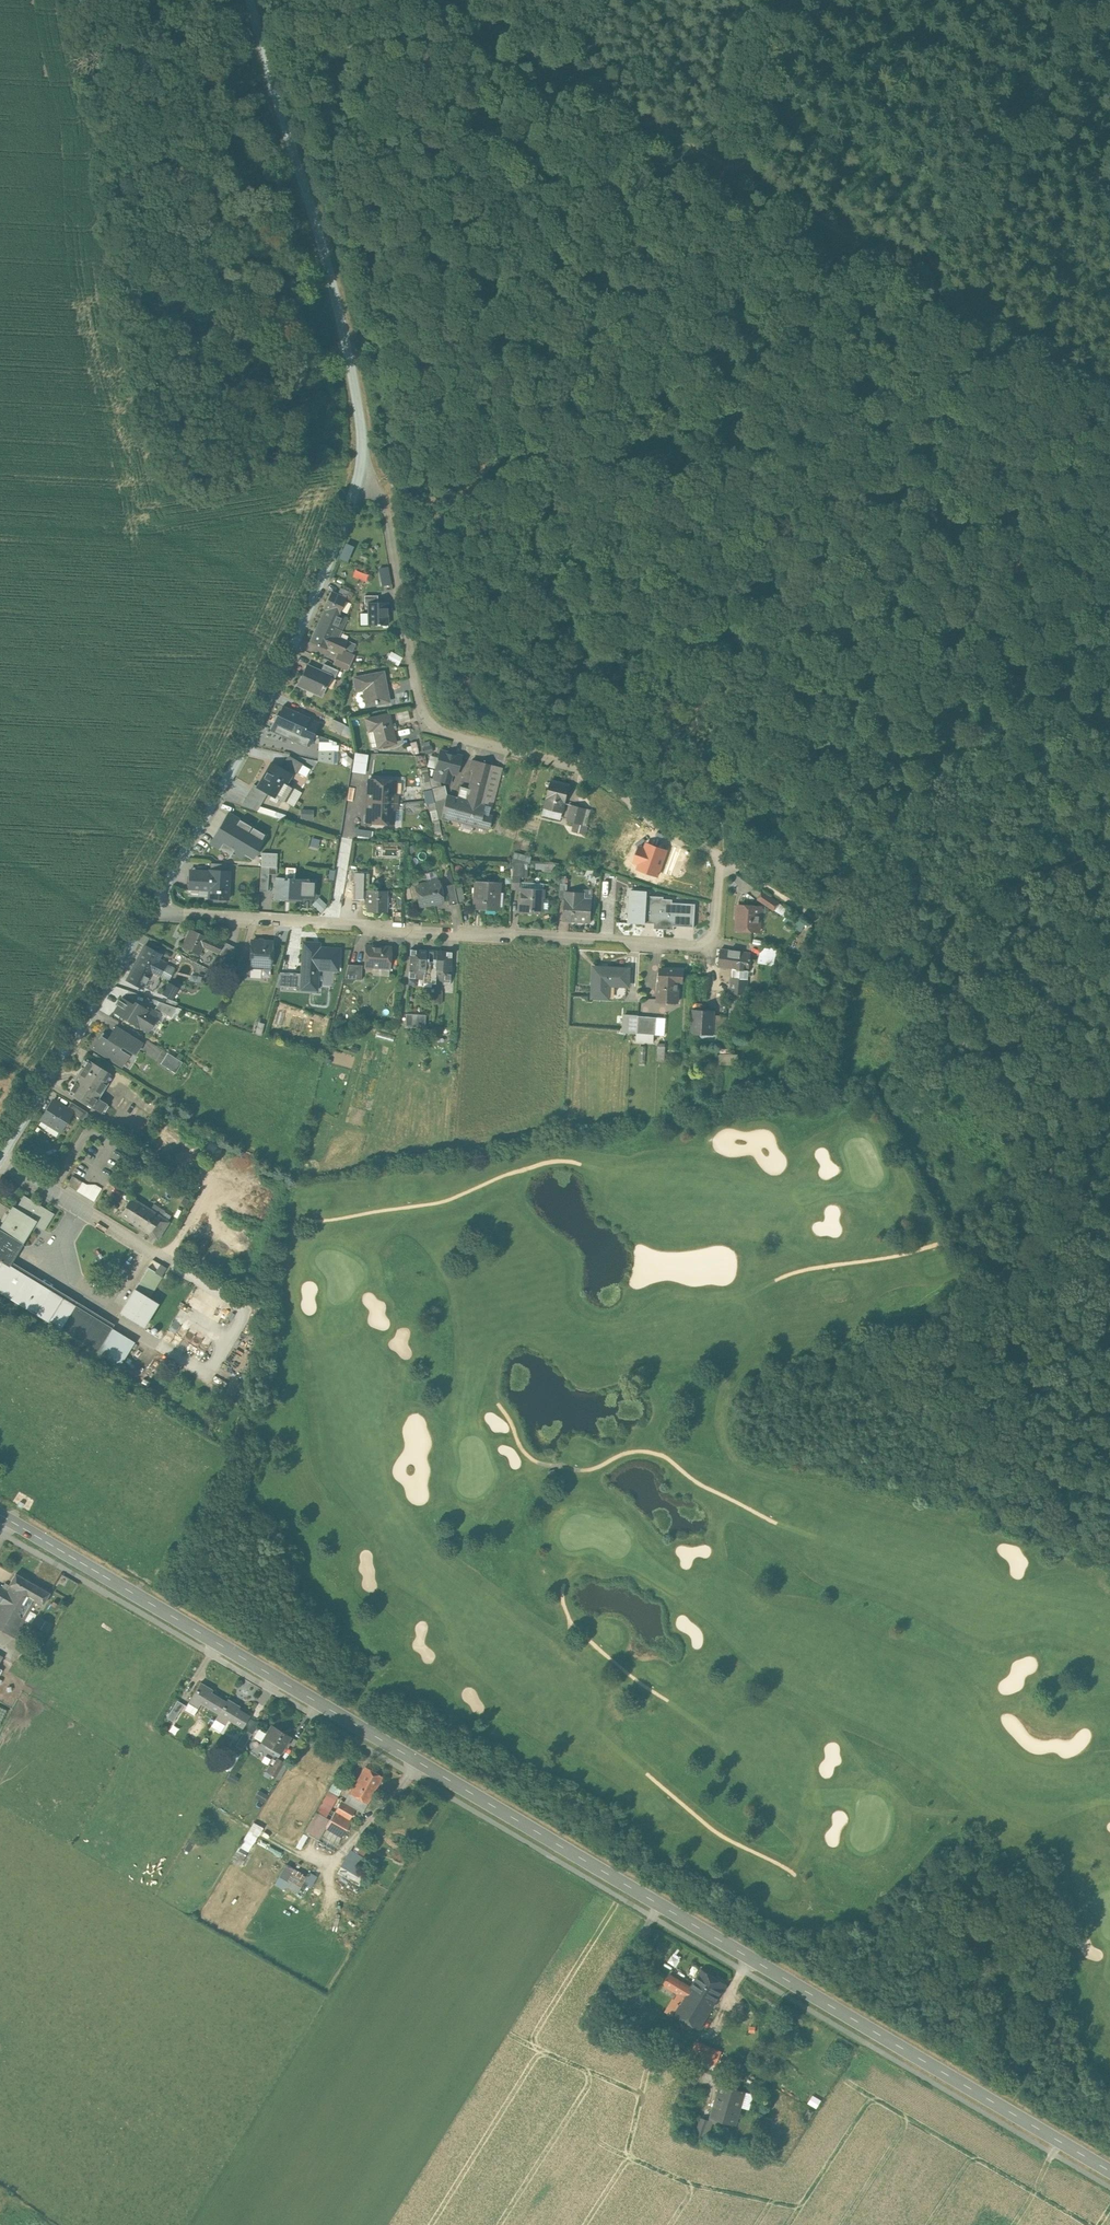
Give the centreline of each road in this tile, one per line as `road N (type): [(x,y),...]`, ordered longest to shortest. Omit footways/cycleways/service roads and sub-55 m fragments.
road 1 (secondary): [(1109,2171),(0,1515)]
road 2 (residential): [(333,922),(705,940),(715,938),(718,913),(714,851),(669,833),(575,765),(447,733),(431,721),(418,686),(390,512),(377,484),(361,478)]
road 3 (track): [(443,0),(1109,379)]
road 4 (track): [(1109,835),(1097,849),(1018,868),(914,980),(1018,1102),(1071,1189),(1085,1228),(1109,1253)]
road 5 (unclassified): [(361,478),(364,440),(342,317),(250,0)]
road 6 (unclassified): [(154,909),(290,659),(361,478)]
road 7 (unclassified): [(0,1157),(154,909)]
road 8 (track): [(914,980),(719,859)]
road 9 (residential): [(154,909),(333,922)]
road 10 (track): [(733,165),(789,0)]
road 11 (residential): [(333,922),(357,791)]

